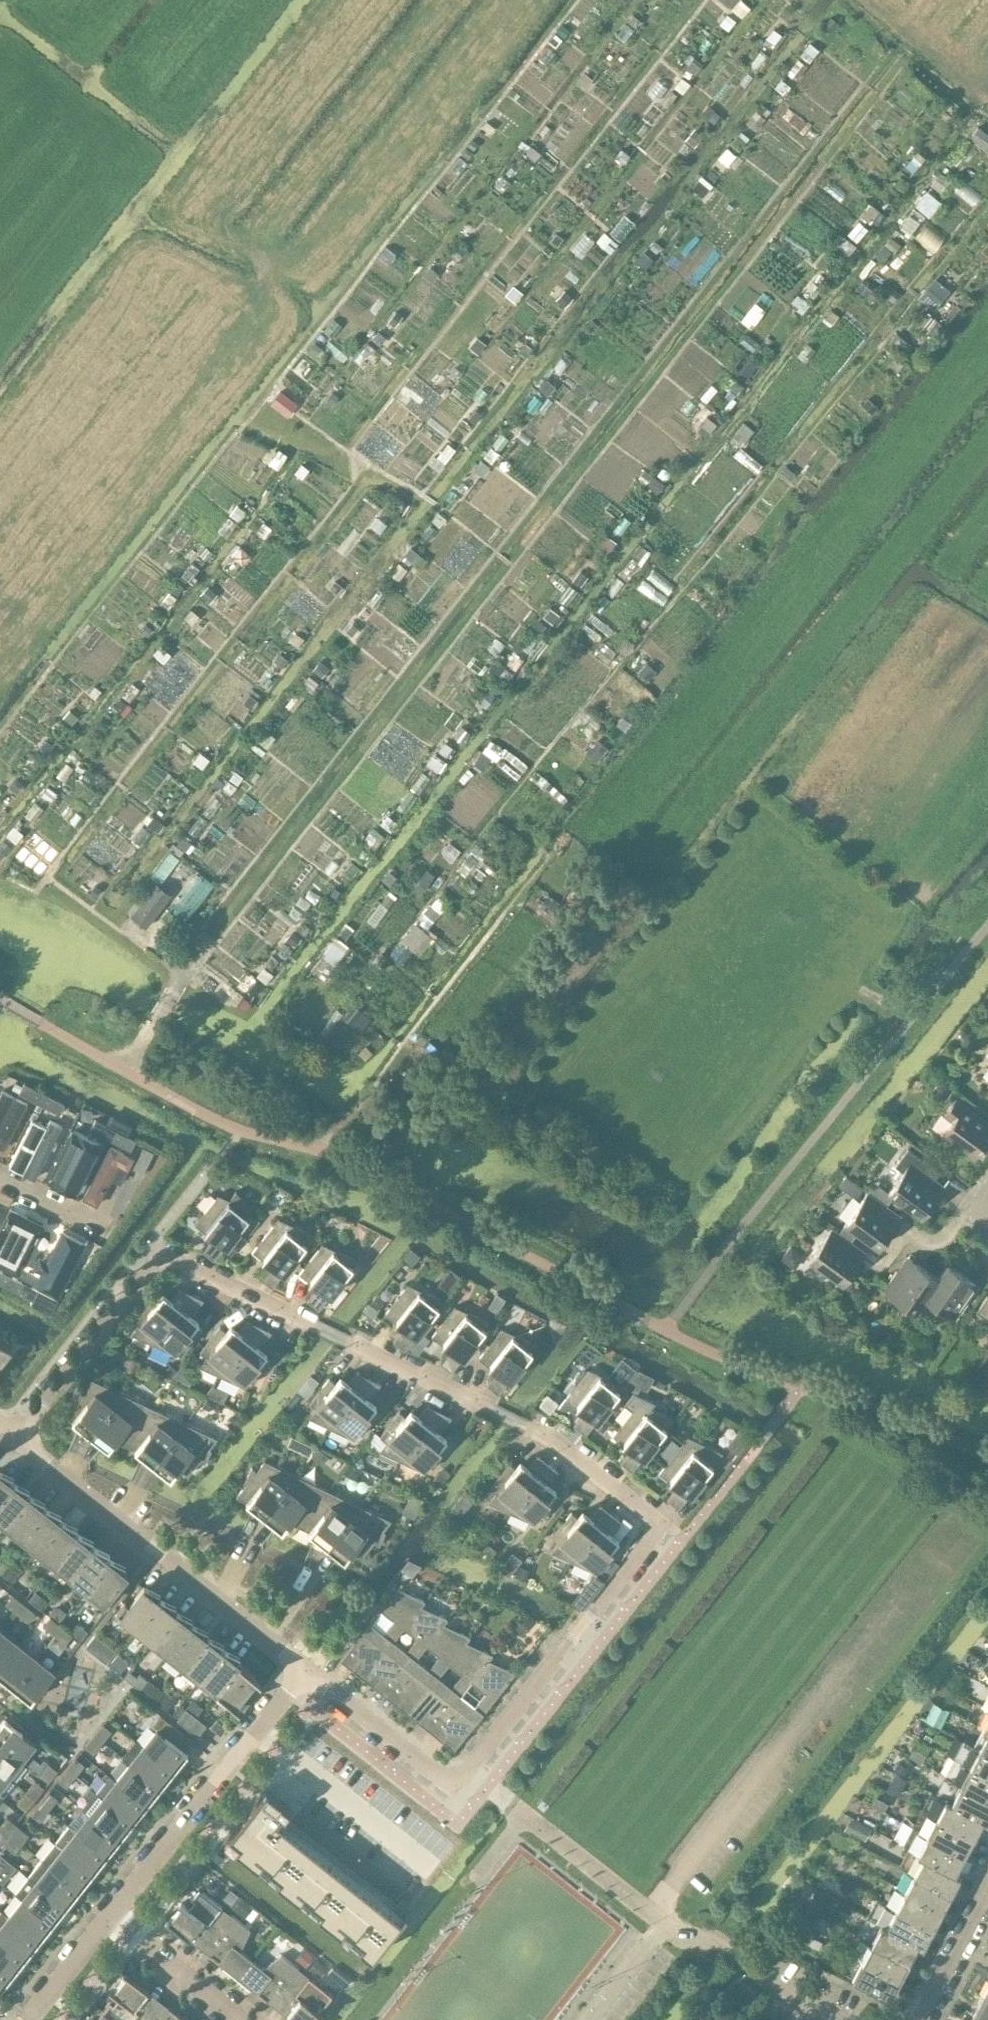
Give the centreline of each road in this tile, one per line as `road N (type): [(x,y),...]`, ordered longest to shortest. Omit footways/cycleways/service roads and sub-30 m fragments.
road 1 (residential): [(304,1671),(456,1790),(662,1525),(518,1419),(163,1251),(18,1439)]
road 2 (track): [(0,638),(276,276),(509,0)]
road 3 (track): [(315,1151),(546,852)]
road 4 (residential): [(18,1439),(304,1671)]
road 5 (residential): [(108,1919),(304,1671)]
road 6 (residential): [(240,2019),(108,1919)]
road 7 (track): [(987,93),(870,0)]
road 8 (residential): [(987,1887),(918,2019)]
road 9 (residential): [(25,2019),(108,1919)]

